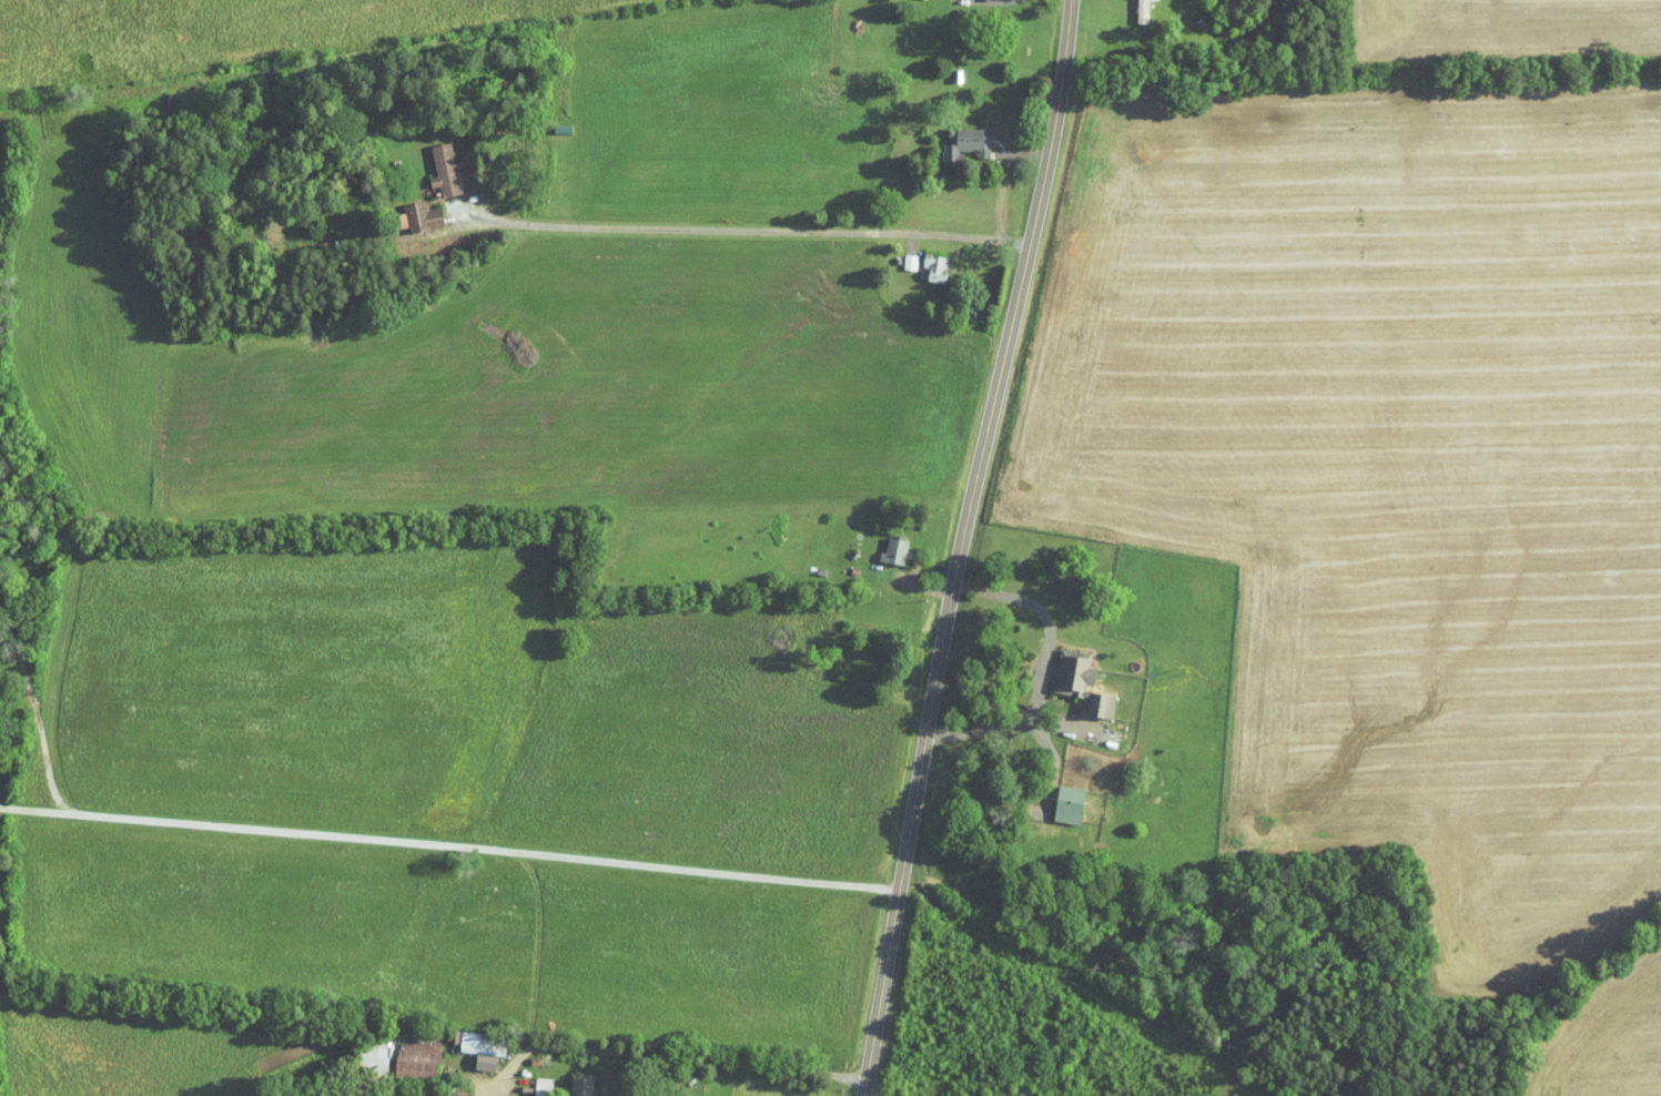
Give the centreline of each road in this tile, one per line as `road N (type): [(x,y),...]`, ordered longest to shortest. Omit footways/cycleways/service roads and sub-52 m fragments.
road 1 (tertiary): [(865,1095),(925,737),(1047,181),(1074,0)]

